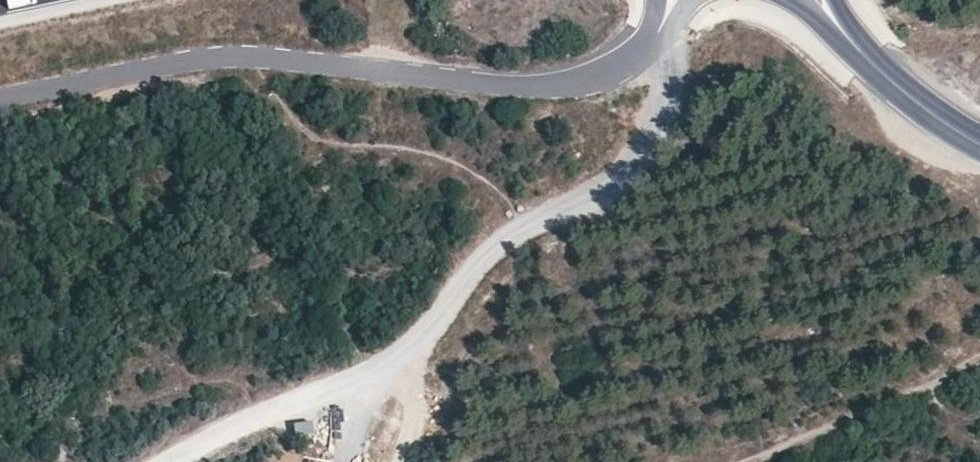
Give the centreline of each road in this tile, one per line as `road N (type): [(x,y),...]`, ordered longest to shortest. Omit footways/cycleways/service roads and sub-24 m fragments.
road 1 (unclassified): [(0,105),(236,59),(535,87),(600,76),(643,52)]
road 2 (track): [(431,333),(524,225),(623,177),(668,111),(668,36)]
road 3 (track): [(178,461),(238,427),(328,394),(431,333)]
road 4 (tertiary): [(979,145),(932,119),(872,63)]

